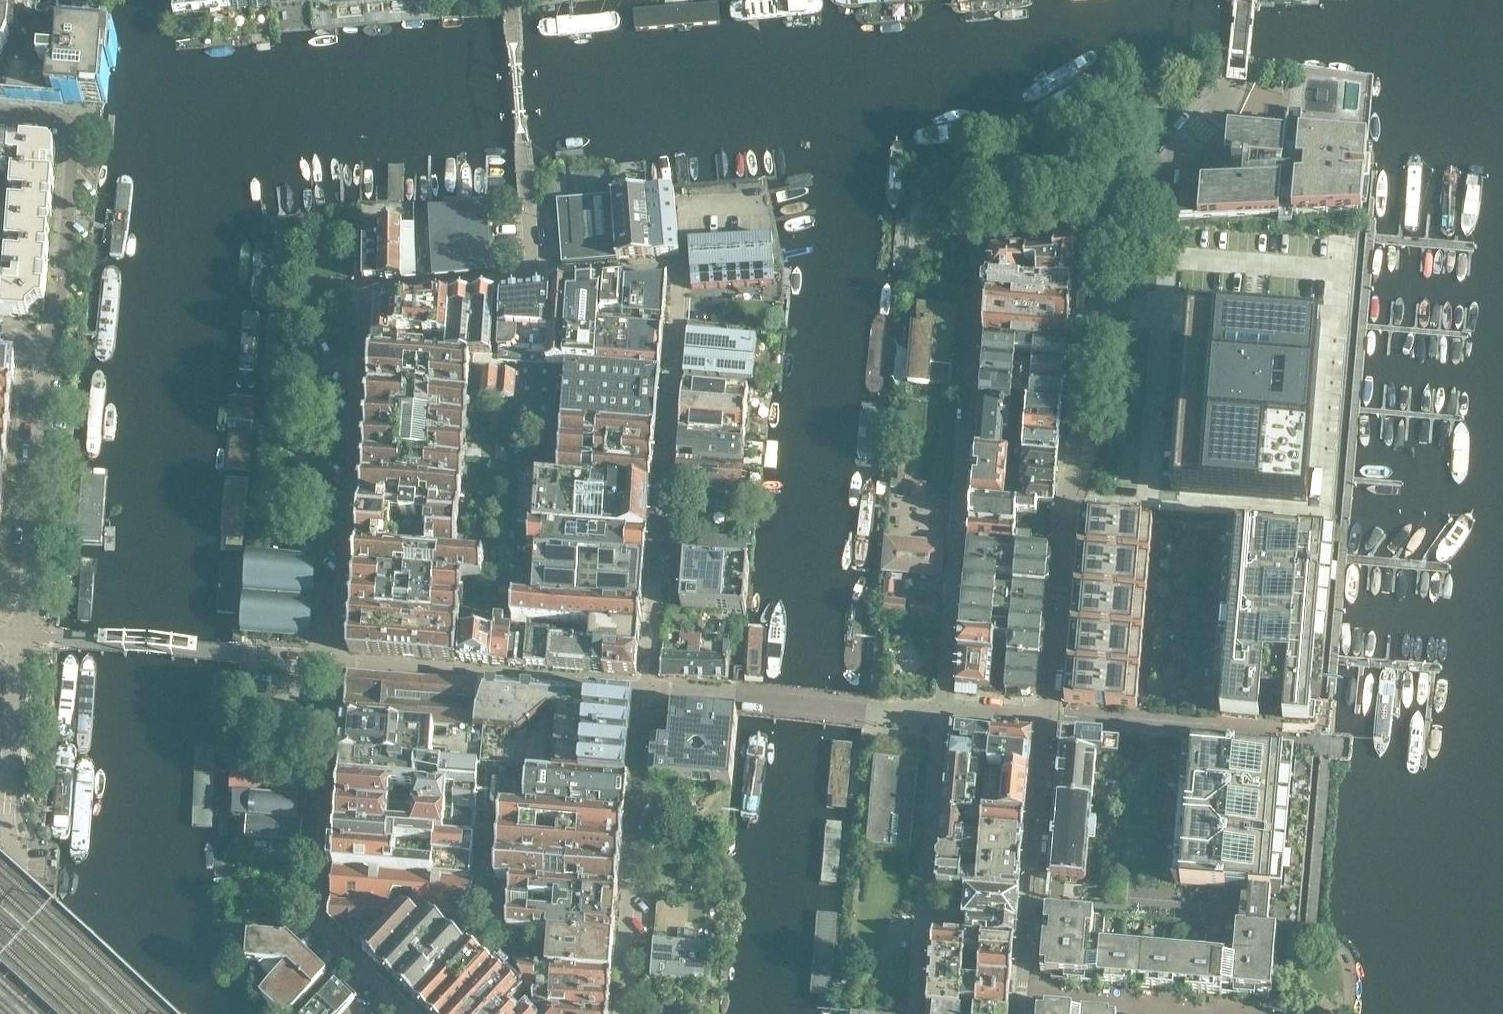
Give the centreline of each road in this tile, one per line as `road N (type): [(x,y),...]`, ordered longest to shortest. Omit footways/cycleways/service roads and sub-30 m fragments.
road 1 (residential): [(648,687),(680,279),(668,268),(530,278)]
road 2 (residential): [(1053,719),(1097,238)]
road 3 (residential): [(955,541),(980,234),(1097,238)]
road 4 (residential): [(1053,719),(868,712),(648,687)]
road 5 (residential): [(327,659),(354,323),(368,292)]
road 6 (residential): [(620,1013),(648,687)]
road 7 (residential): [(648,687),(327,659)]
road 8 (residential): [(327,659),(20,635)]
road 9 (residential): [(1022,1013),(1053,719)]
road 10 (residential): [(47,341),(20,635)]
road 11 (residential): [(1097,238),(1233,95),(1248,0)]
road 12 (residential): [(0,113),(54,117),(73,134),(56,325),(47,341)]
road 13 (residential): [(0,916),(19,872),(6,815),(20,635)]
road 14 (residential): [(311,898),(327,659)]
road 15 (residential): [(530,278),(368,292)]
road 16 (residential): [(311,898),(321,931),(410,1013)]

